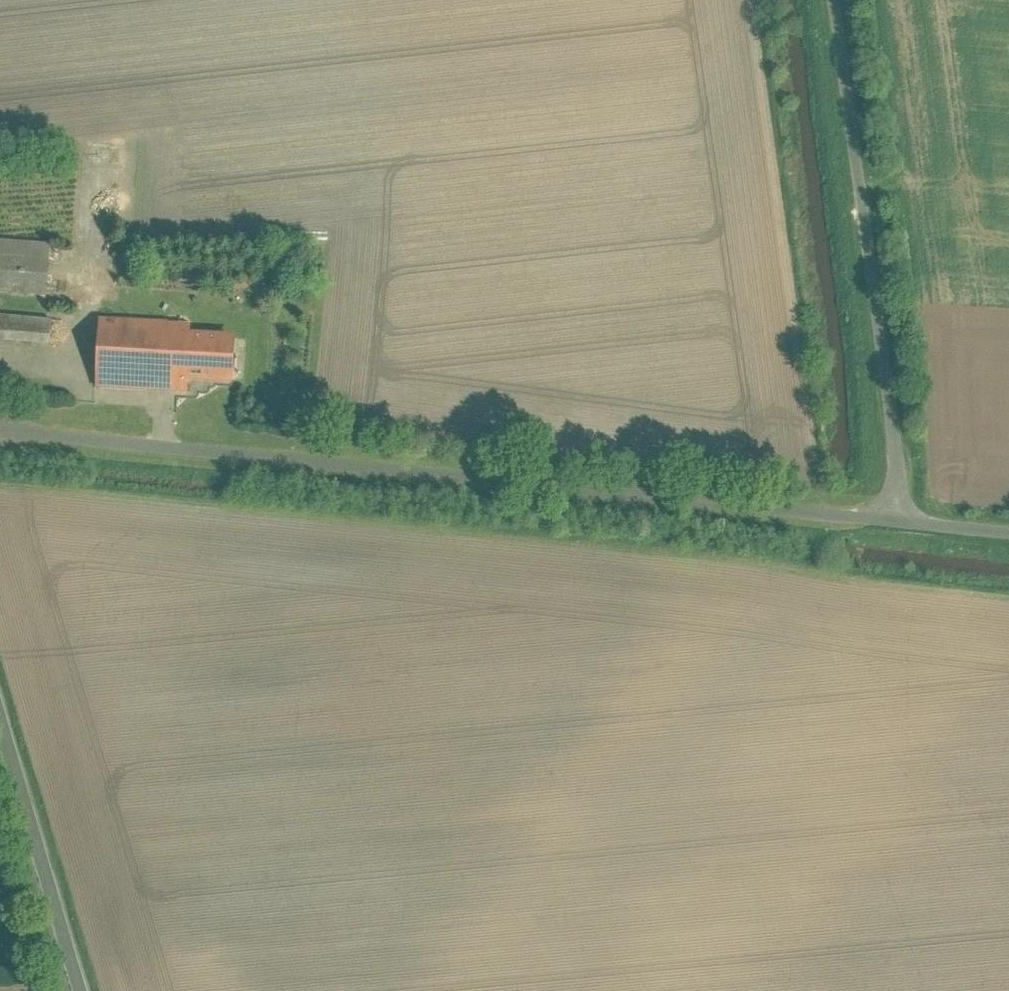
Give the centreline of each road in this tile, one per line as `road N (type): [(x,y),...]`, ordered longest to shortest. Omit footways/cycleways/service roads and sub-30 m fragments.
road 1 (unclassified): [(0,436),(891,520)]
road 2 (unclassified): [(822,0),(891,520)]
road 3 (tertiary): [(80,990),(0,710)]

